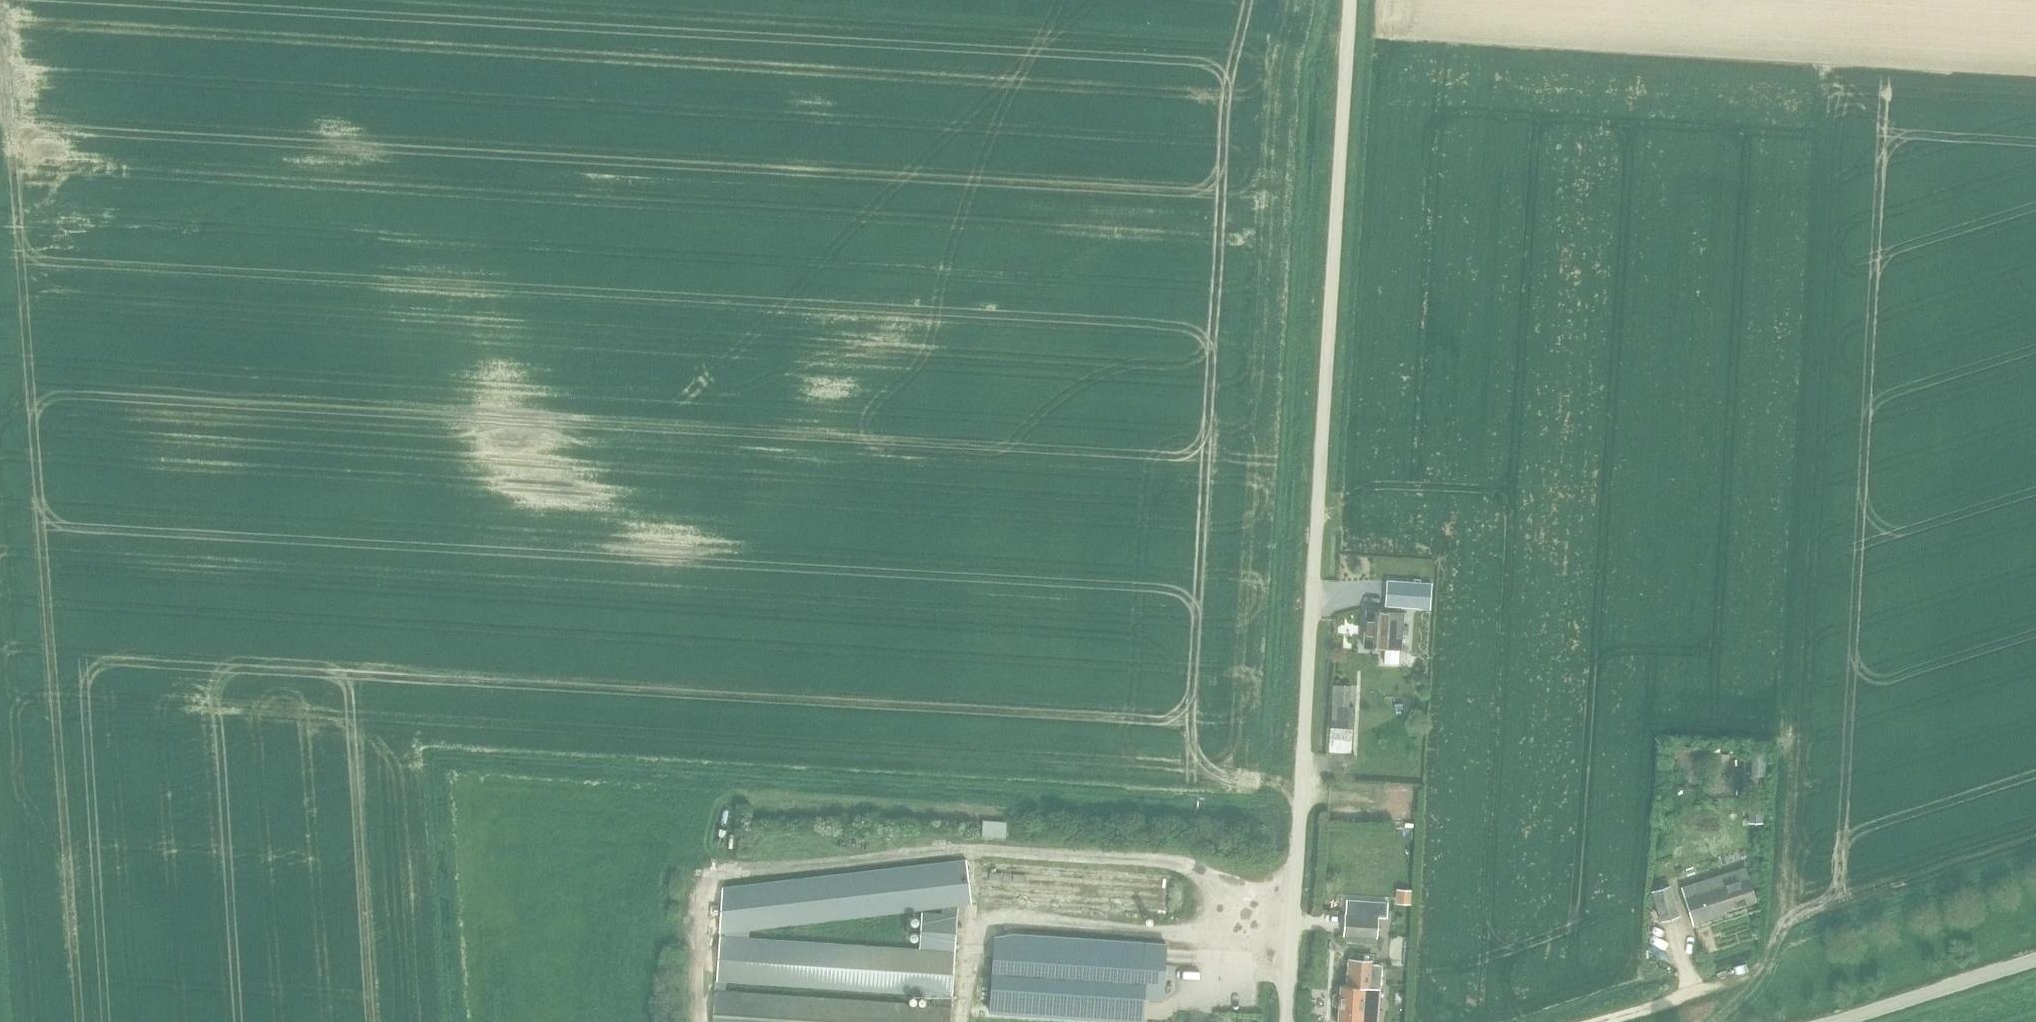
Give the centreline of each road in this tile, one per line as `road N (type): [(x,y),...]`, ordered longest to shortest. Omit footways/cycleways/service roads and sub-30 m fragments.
road 1 (unclassified): [(1289,1021),(1344,0)]
road 2 (unclassified): [(1820,1021),(2035,956)]
road 3 (unclassified): [(1597,1021),(1738,975)]

